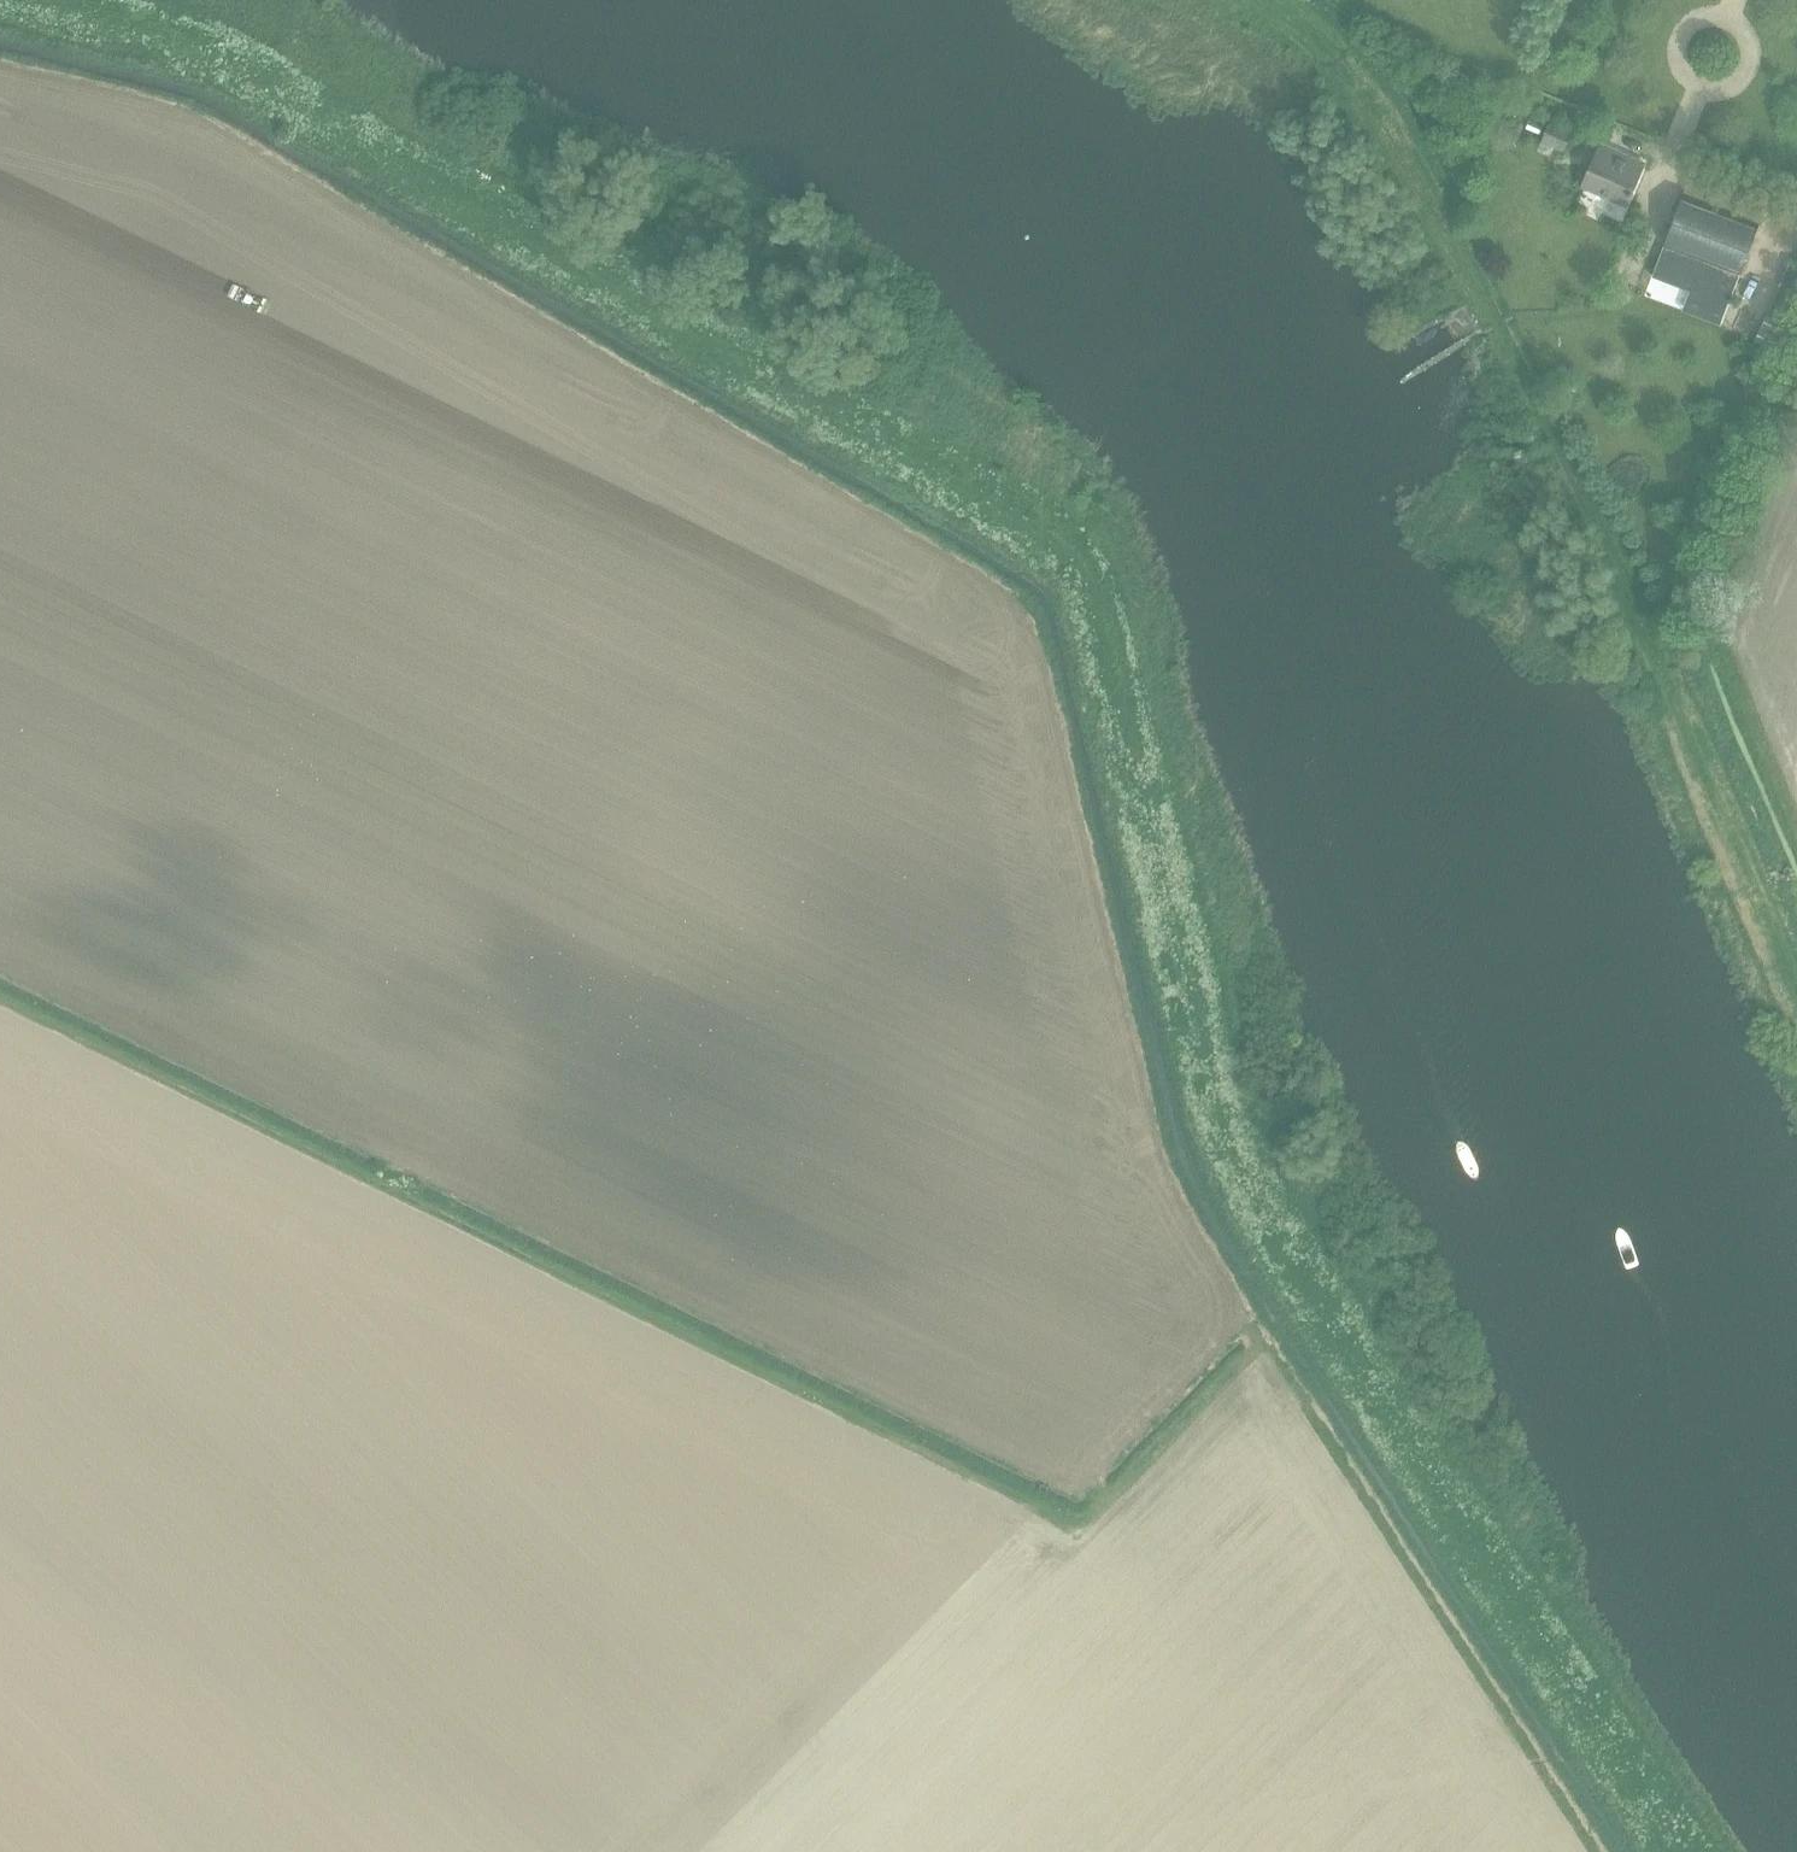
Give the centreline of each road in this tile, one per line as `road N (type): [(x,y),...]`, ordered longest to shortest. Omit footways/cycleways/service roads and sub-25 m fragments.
road 1 (track): [(54,0),(203,35),(1080,550),(1229,1128),(1286,1244),(1600,1730)]
road 2 (track): [(1084,1528),(0,995)]

